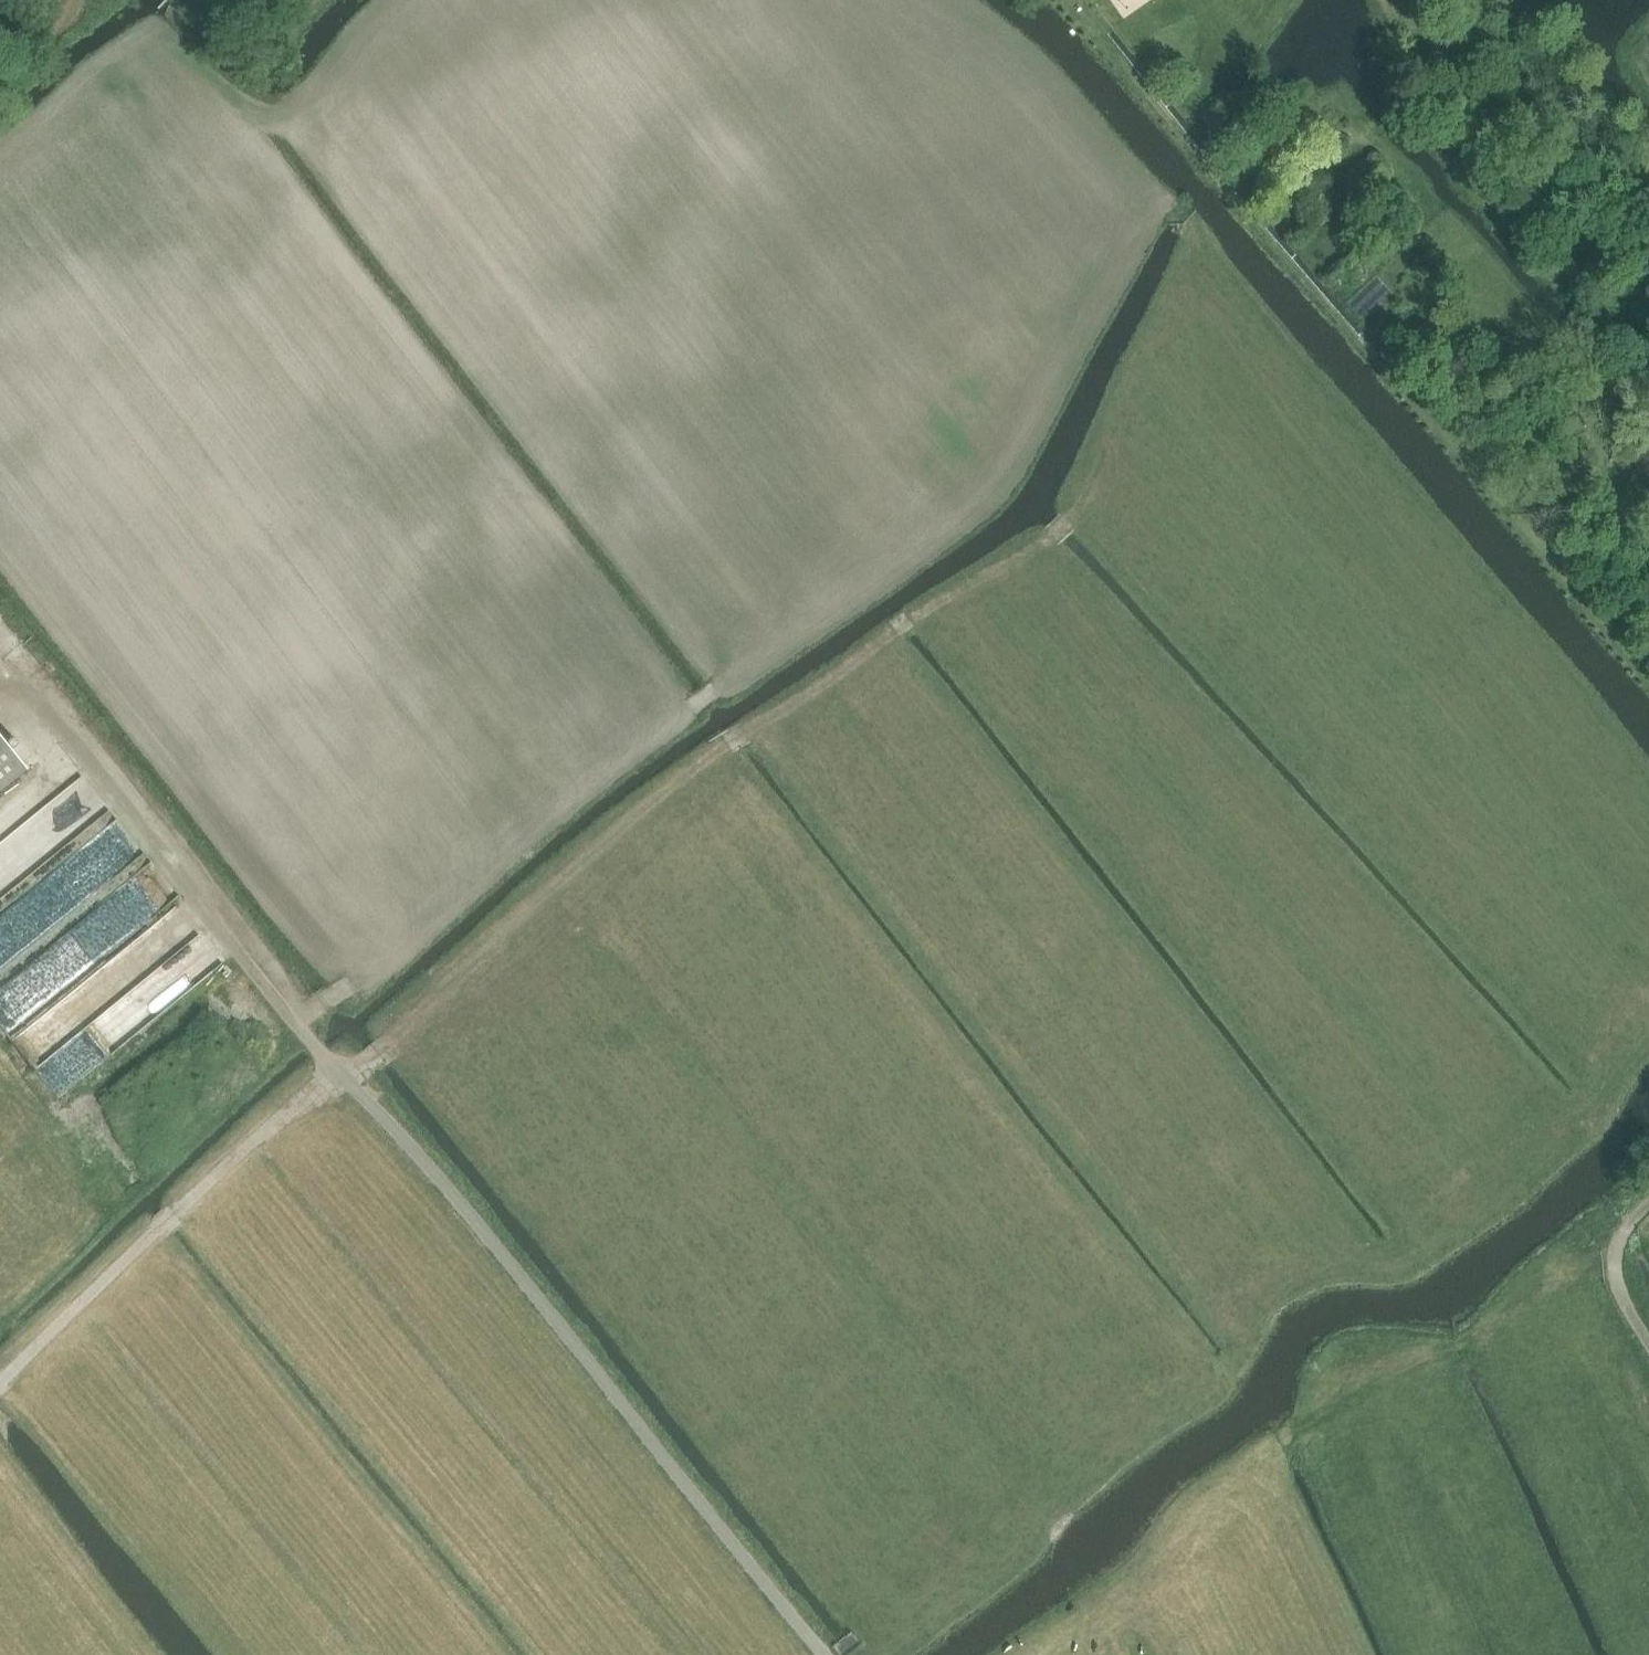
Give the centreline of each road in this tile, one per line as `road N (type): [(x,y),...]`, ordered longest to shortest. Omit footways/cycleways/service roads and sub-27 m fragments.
road 1 (track): [(0,1384),(202,1179),(342,1057),(823,1654)]
road 2 (track): [(1648,1345),(1615,1272),(1616,1251),(1648,1202)]

